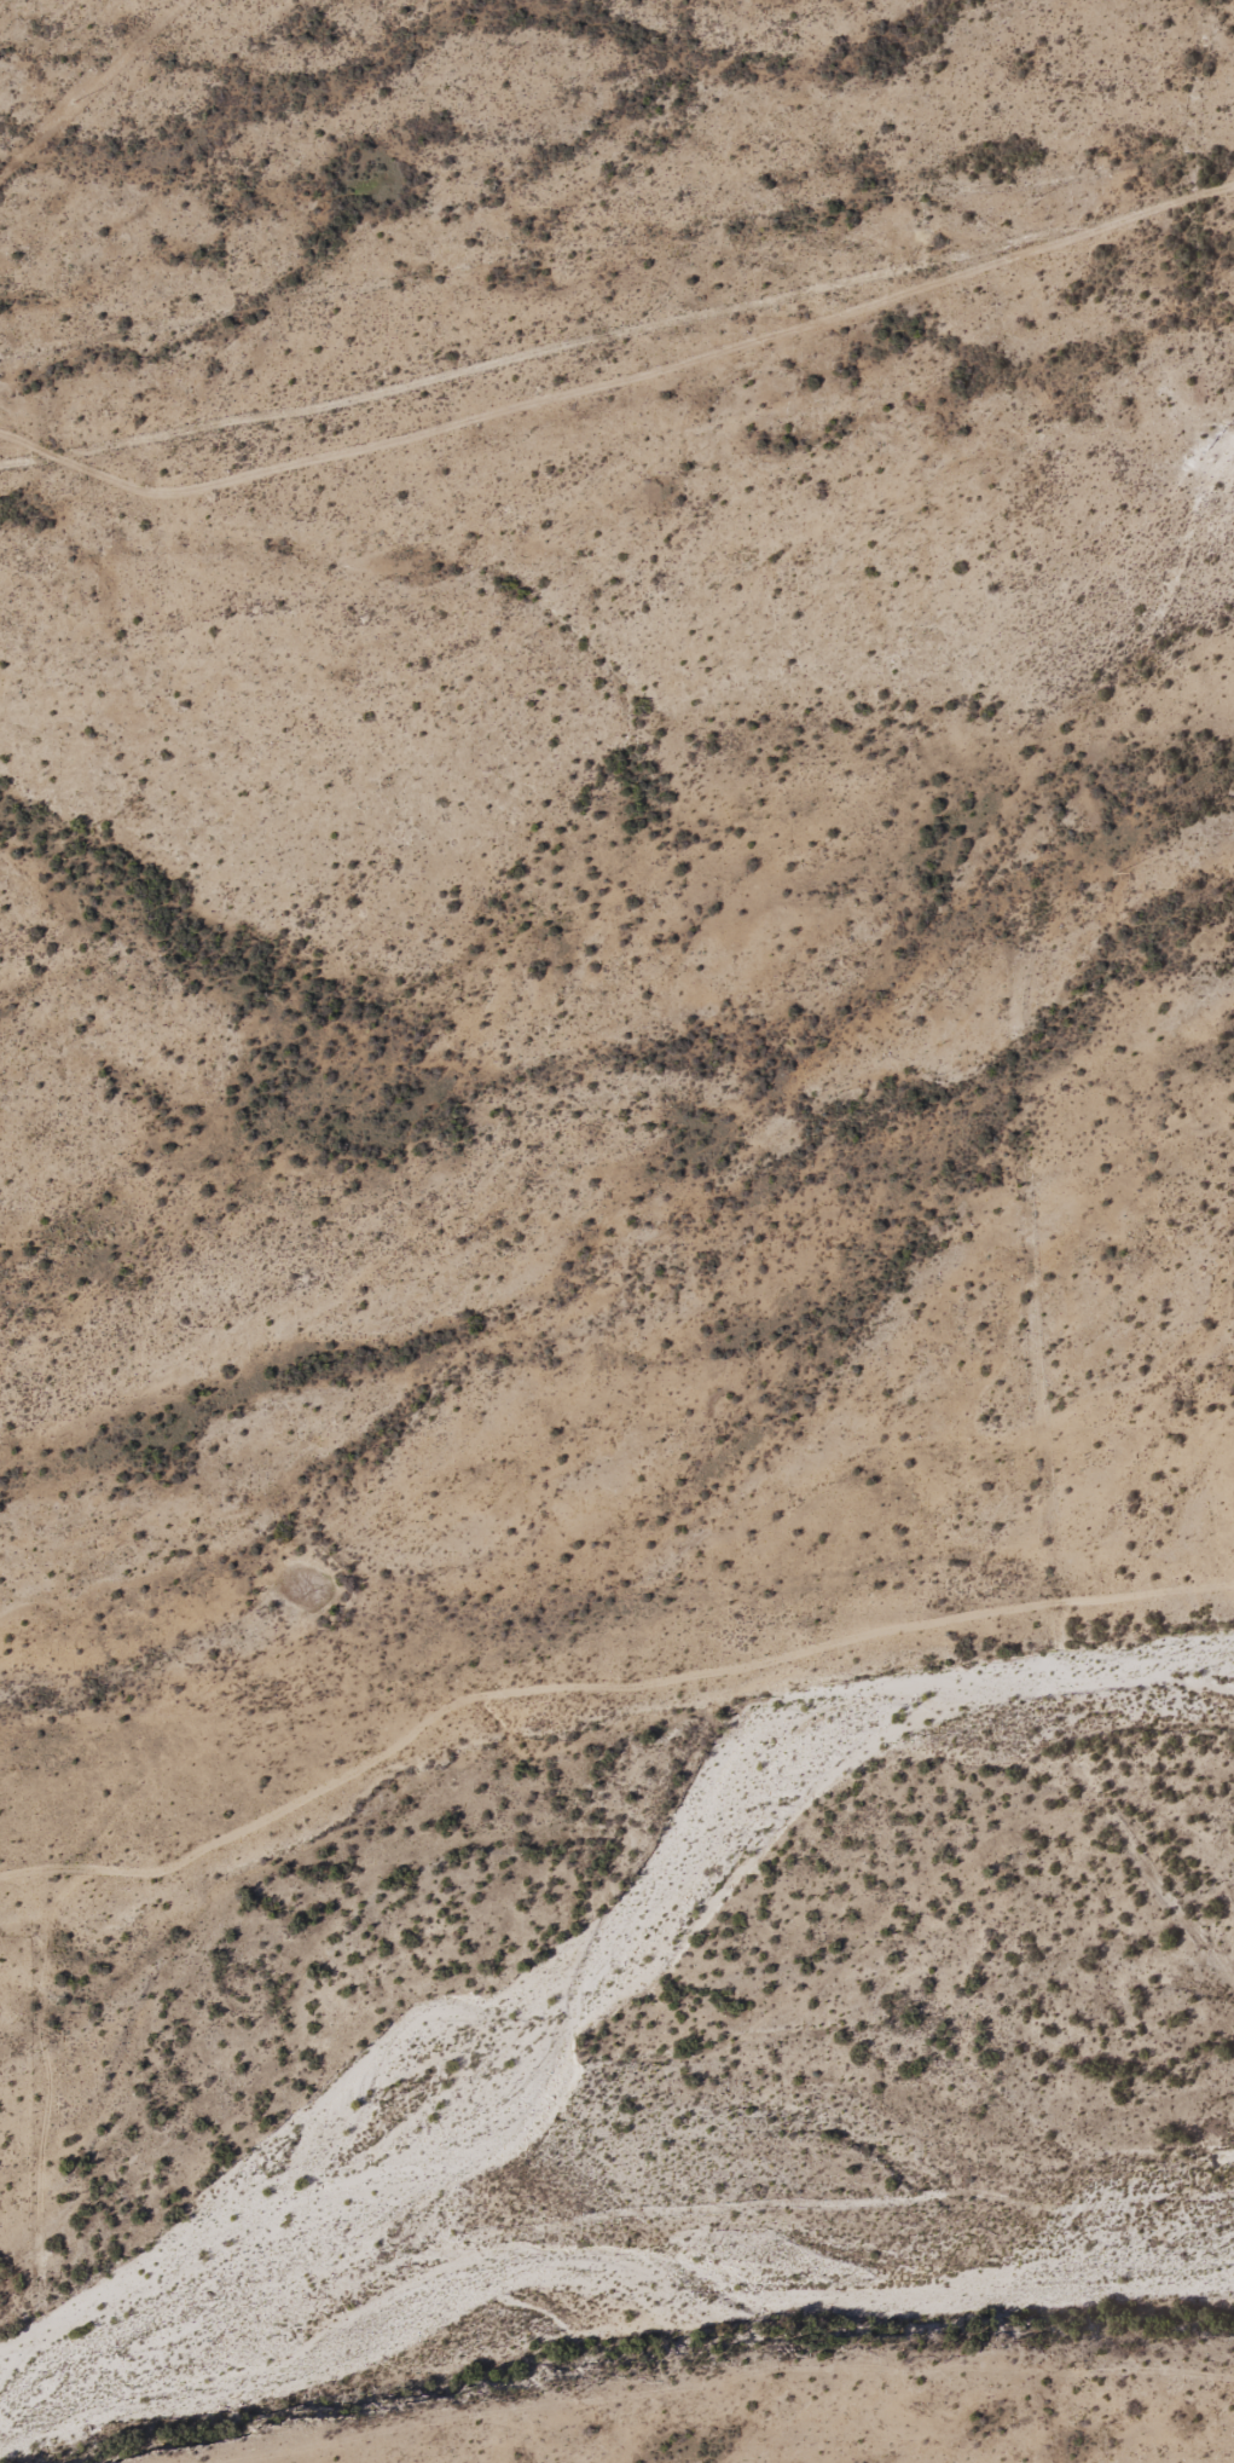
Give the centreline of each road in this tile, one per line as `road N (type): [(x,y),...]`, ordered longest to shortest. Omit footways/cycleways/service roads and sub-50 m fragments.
road 1 (residential): [(0,357),(755,192),(1233,113)]

